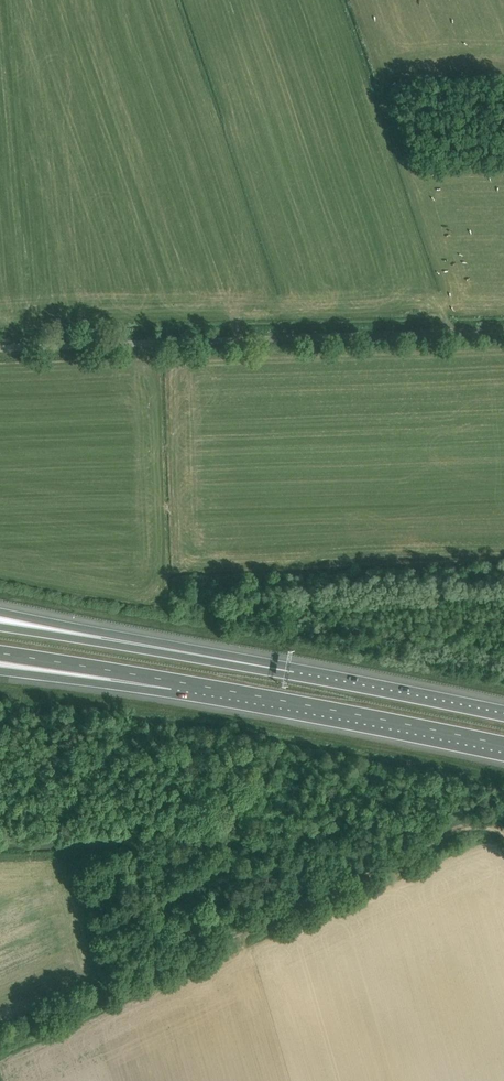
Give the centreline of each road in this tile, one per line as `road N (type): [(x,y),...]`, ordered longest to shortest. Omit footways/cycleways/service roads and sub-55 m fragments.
road 1 (unclassified): [(0,348),(503,331)]
road 2 (motorway): [(175,680),(503,744)]
road 3 (motorway): [(294,671),(0,612)]
road 4 (motorway): [(294,671),(0,628)]
road 5 (motorway): [(503,714),(294,671)]
road 6 (motorway): [(0,654),(175,680)]
road 7 (motorway): [(0,671),(175,680)]
road 8 (track): [(373,868),(460,829),(503,835)]

